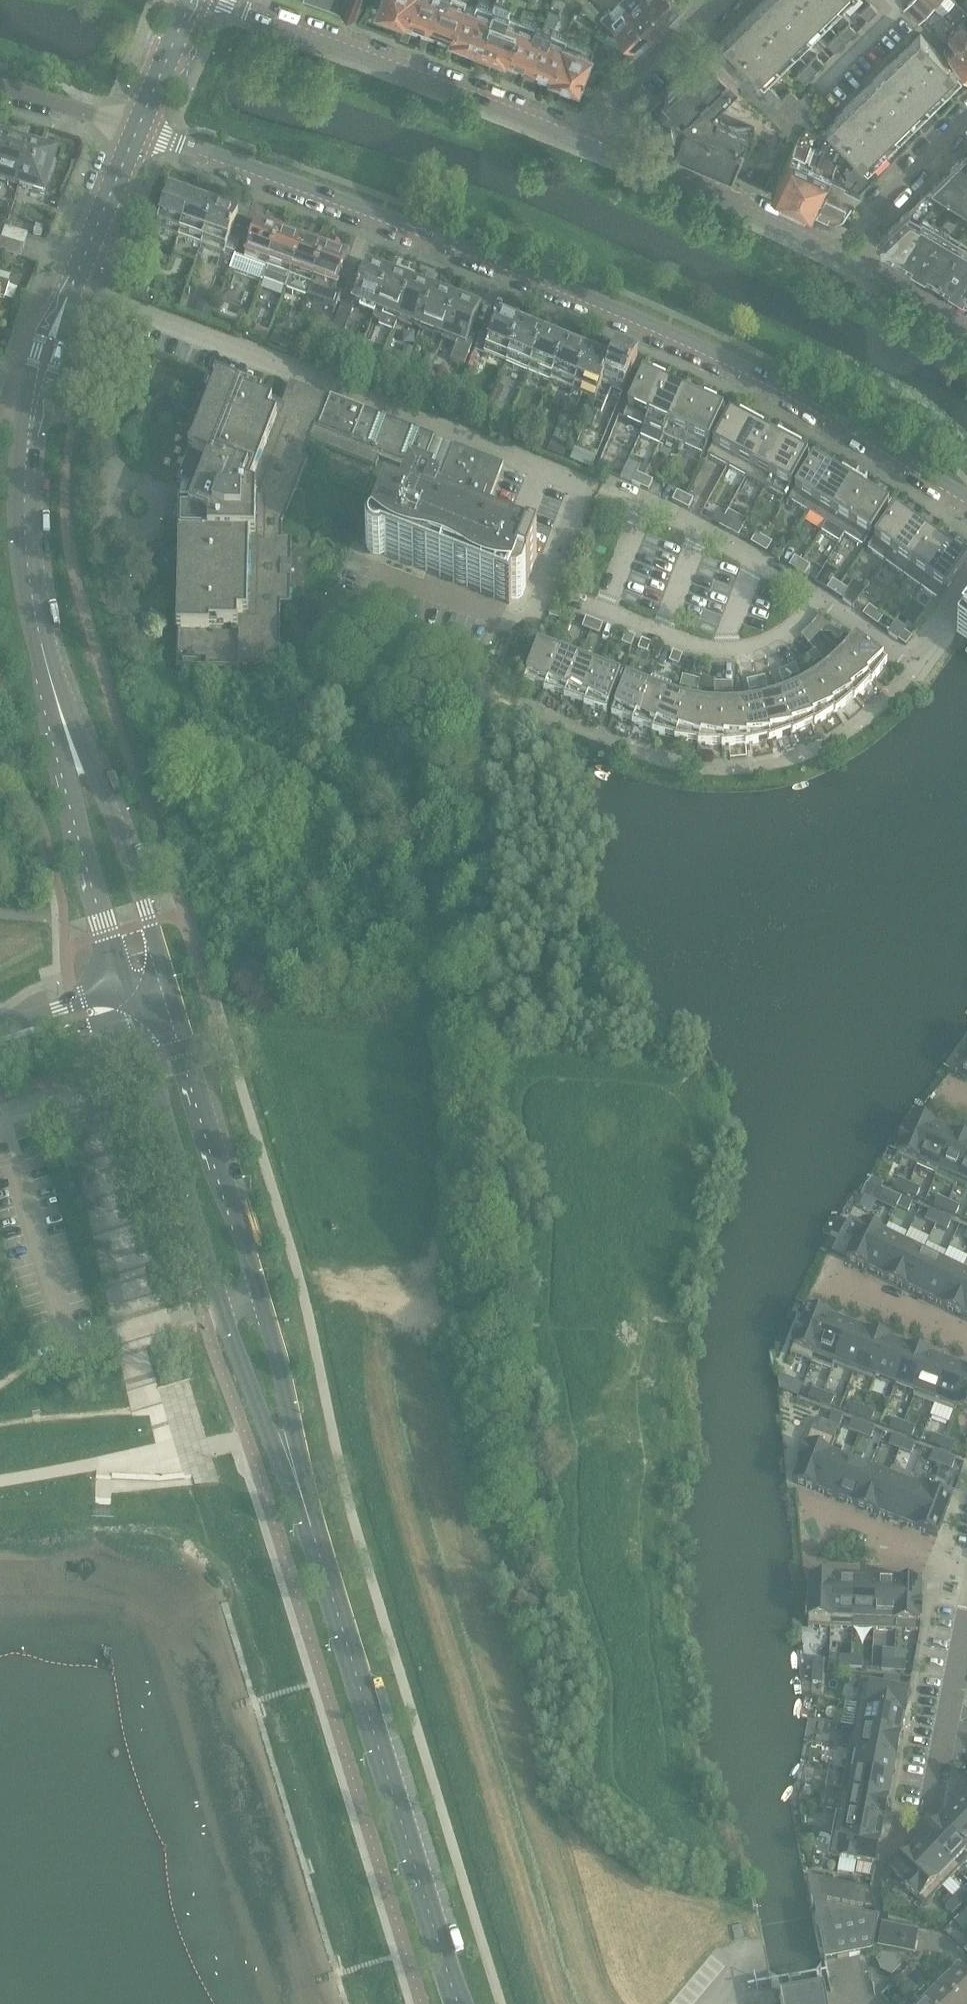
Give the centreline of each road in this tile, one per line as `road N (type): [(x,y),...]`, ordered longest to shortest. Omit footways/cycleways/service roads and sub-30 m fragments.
road 1 (tertiary): [(138,125),(705,347),(808,397),(966,497)]
road 2 (tertiary): [(131,1003),(220,1304),(309,1520)]
road 3 (tertiary): [(309,1520),(282,1372),(170,993)]
road 4 (tertiary): [(460,2003),(309,1520)]
road 5 (tertiary): [(580,144),(213,0)]
road 6 (tertiary): [(170,993),(151,921),(50,674)]
road 7 (tertiary): [(50,674),(131,1003)]
road 8 (tertiary): [(35,402),(69,286),(138,125)]
road 9 (tertiary): [(50,674),(28,572),(26,464),(35,402)]
road 10 (tertiary): [(831,253),(580,144)]
road 11 (residential): [(817,600),(910,669),(966,591)]
road 12 (residential): [(930,1806),(966,1611)]
road 13 (residential): [(580,144),(596,113),(679,31),(718,7)]
road 14 (residential): [(831,253),(966,118)]
road 15 (tertiary): [(966,332),(831,253)]
road 16 (residential): [(813,1536),(966,1568)]
road 17 (residential): [(826,1280),(966,1340)]
road 18 (residential): [(0,86),(138,125)]
road 19 (tertiary): [(138,125),(192,0)]
road 20 (tertiary): [(131,1003),(0,1039)]
road 21 (residential): [(822,87),(898,9),(889,0)]

